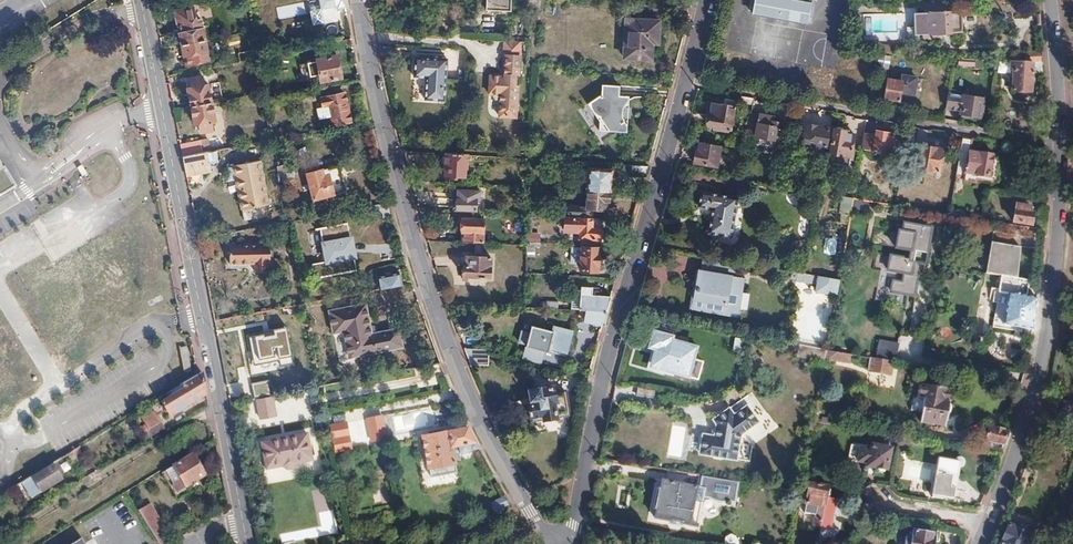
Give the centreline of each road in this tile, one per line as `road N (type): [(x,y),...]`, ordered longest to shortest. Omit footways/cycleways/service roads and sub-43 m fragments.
road 1 (tertiary): [(550,543),(491,442),(434,305),(355,0)]
road 2 (residential): [(247,543),(141,0)]
road 3 (residential): [(564,543),(685,81)]
road 4 (residential): [(1060,142),(1053,307),(1029,411),(989,524)]
road 5 (residential): [(1060,142),(685,81)]
road 6 (residential): [(1051,0),(1060,142)]

